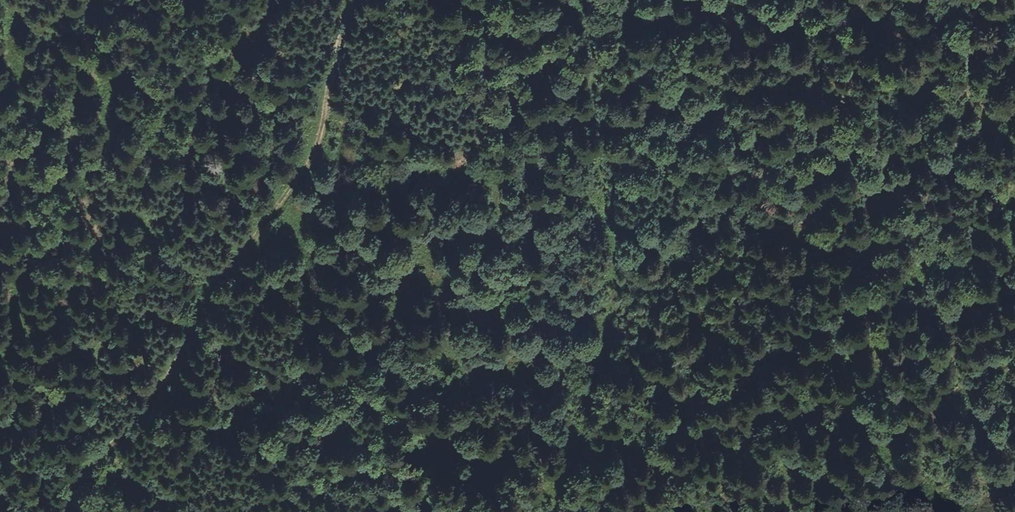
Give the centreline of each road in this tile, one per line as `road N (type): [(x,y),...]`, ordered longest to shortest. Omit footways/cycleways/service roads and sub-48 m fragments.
road 1 (track): [(71,511),(172,384),(195,332),(309,164),(358,0)]

